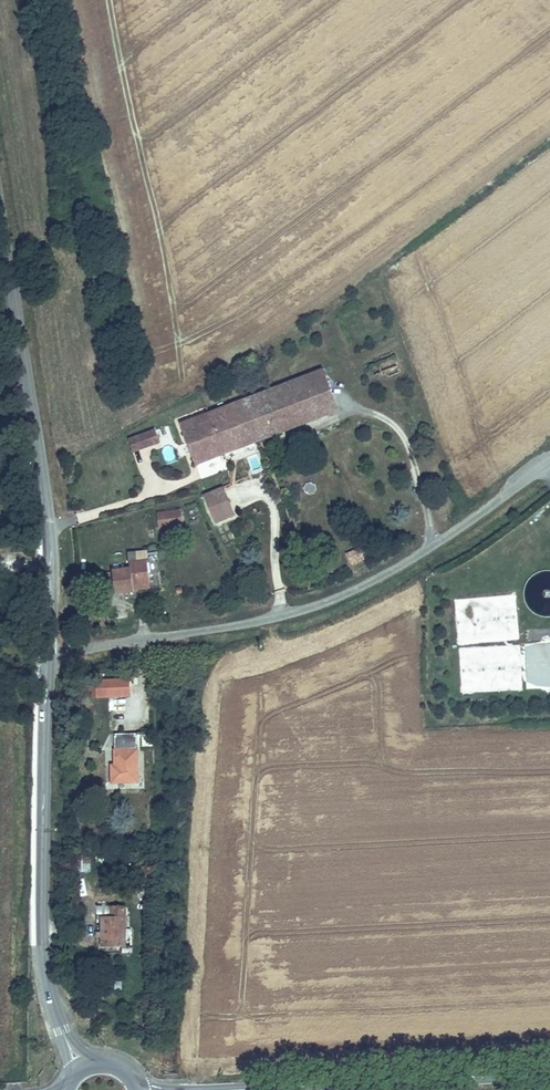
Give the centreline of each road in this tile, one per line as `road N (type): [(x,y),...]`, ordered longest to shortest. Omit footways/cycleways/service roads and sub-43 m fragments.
road 1 (unclassified): [(47,656),(257,621),(336,597),(440,540),(549,460)]
road 2 (residential): [(0,224),(42,475),(51,567),(47,656)]
road 3 (residential): [(47,656),(42,917),(61,1029)]
road 4 (tertiary): [(246,1089),(549,1074)]

